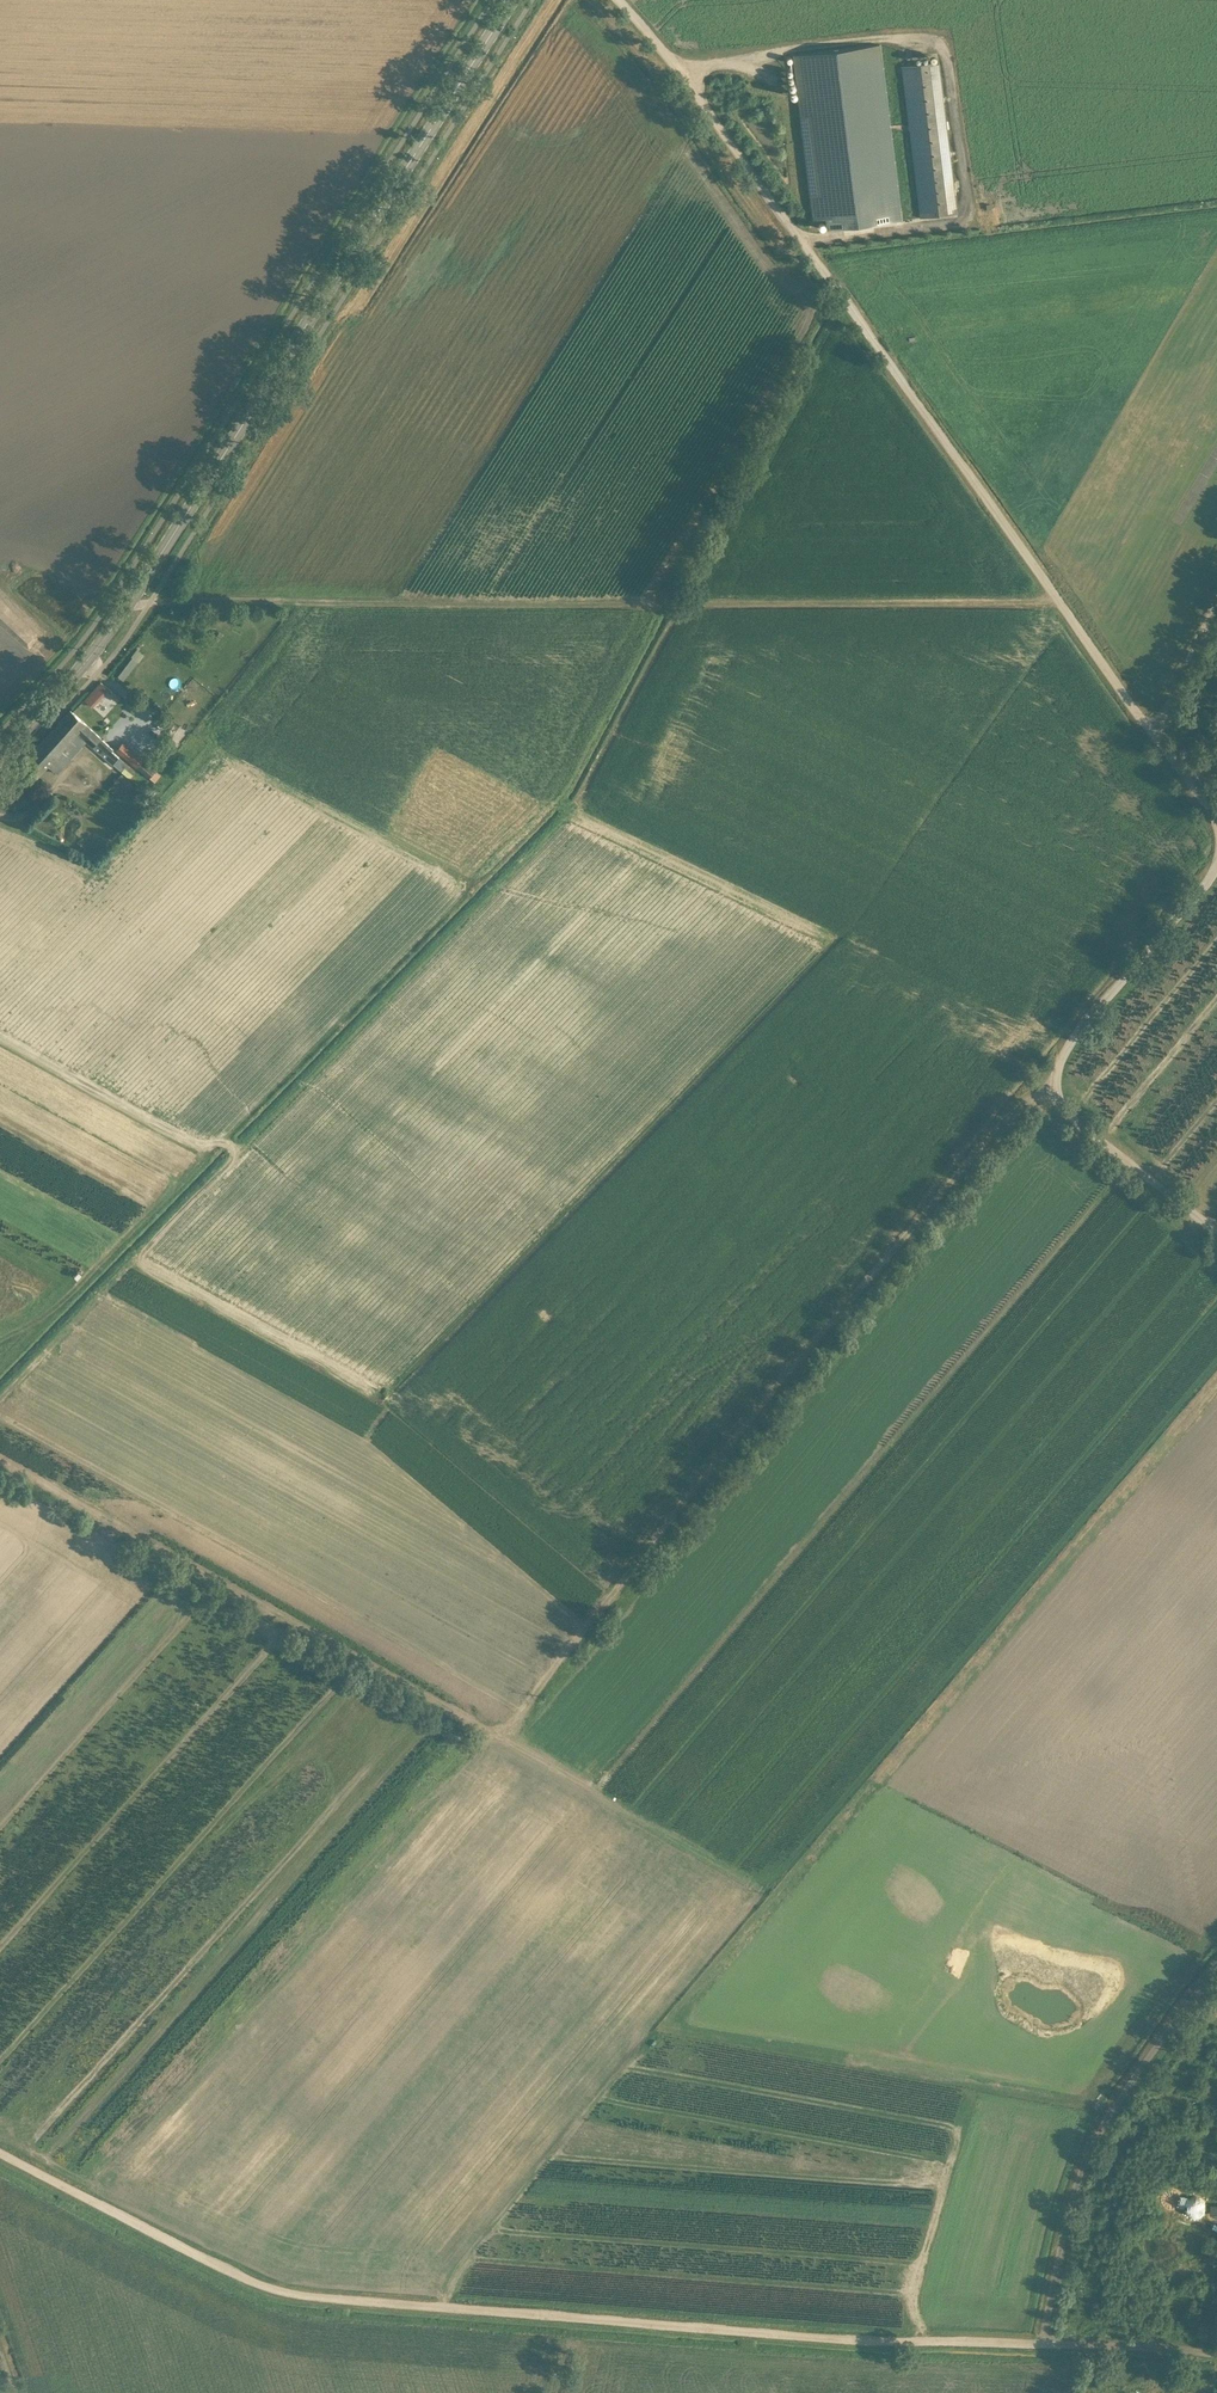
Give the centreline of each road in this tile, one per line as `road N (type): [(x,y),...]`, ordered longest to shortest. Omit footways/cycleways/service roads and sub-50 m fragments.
road 1 (track): [(0,1458),(480,1727),(515,1733),(945,1193),(1045,1082)]
road 2 (track): [(1043,2345),(868,2340),(285,2294),(0,2154)]
road 3 (track): [(1216,818),(872,332),(622,0)]
road 4 (track): [(1057,600),(125,610)]
road 5 (secondary): [(0,758),(120,619),(513,0)]
road 6 (track): [(1216,1223),(1045,1082),(1216,872)]
road 7 (track): [(1216,1976),(1111,2116),(1081,2193),(1043,2345)]
road 8 (track): [(1216,2356),(1043,2345)]

